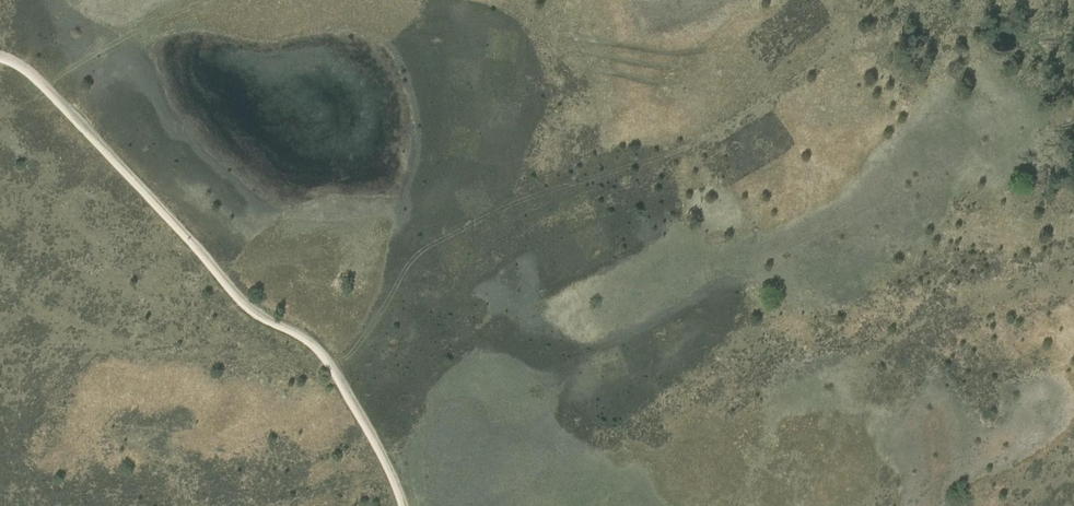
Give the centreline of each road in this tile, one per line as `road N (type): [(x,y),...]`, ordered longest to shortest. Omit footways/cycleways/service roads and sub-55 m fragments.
road 1 (track): [(0,55),(37,76),(252,308),(328,360),(405,505)]

